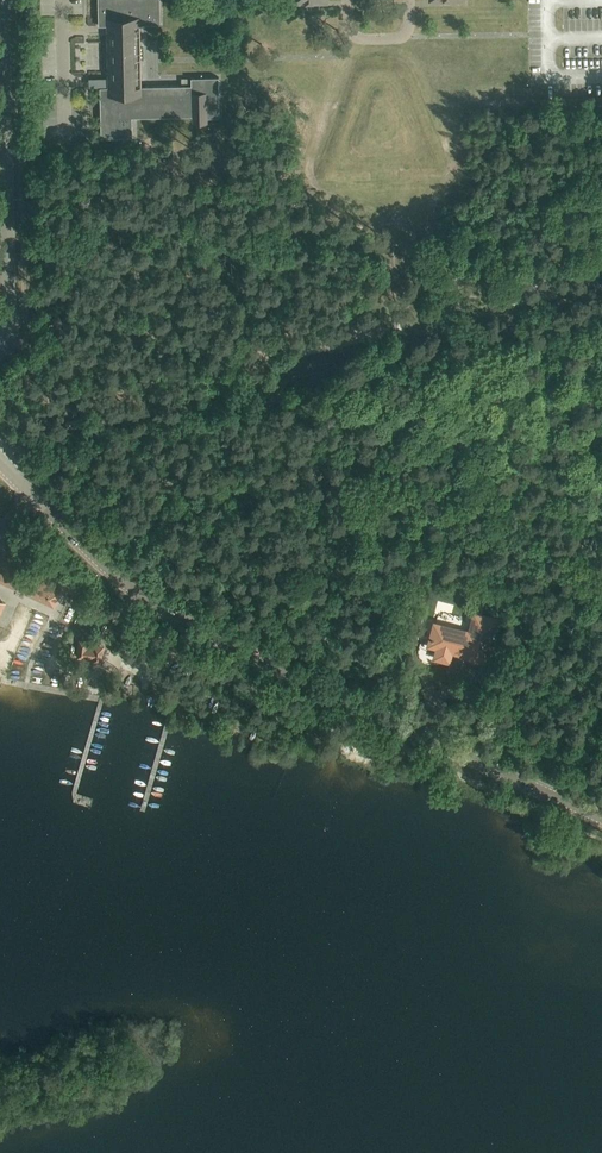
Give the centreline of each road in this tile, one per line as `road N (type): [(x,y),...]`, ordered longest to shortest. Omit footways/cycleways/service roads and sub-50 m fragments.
road 1 (secondary): [(601,817),(184,623),(136,591),(0,461)]
road 2 (unclassified): [(0,341),(10,302),(3,0)]

